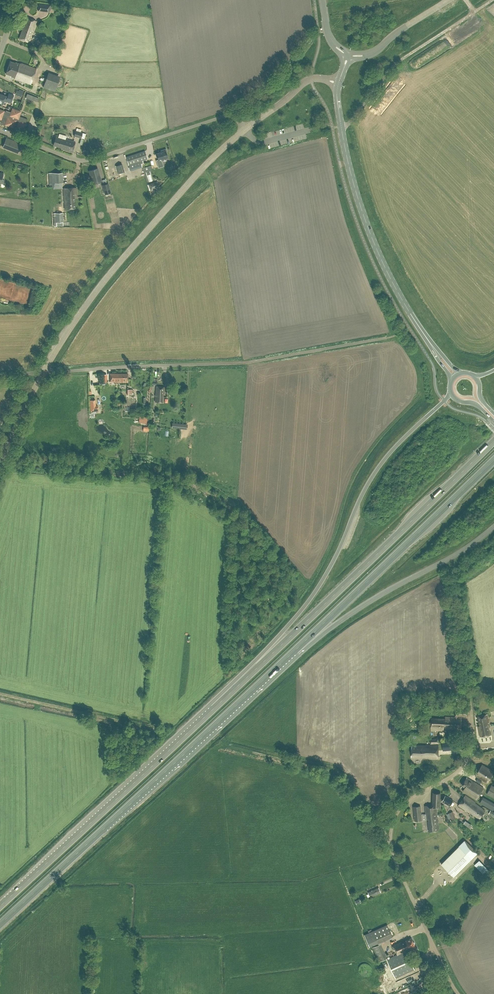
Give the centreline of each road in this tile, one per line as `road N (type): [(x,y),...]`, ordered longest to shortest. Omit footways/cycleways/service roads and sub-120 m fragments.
road 1 (unclassified): [(433,945),(389,839),(399,809),(462,768),(471,746),(447,574)]
road 2 (trunk): [(0,924),(295,650)]
road 3 (trunk): [(450,391),(379,466),(304,607),(213,708)]
road 4 (trunk): [(493,441),(213,708)]
road 5 (unclassified): [(43,372),(244,362),(386,337)]
road 6 (unclassified): [(43,372),(110,272),(245,130)]
road 7 (trunk): [(213,708),(0,906)]
road 8 (primary): [(430,342),(367,226),(347,154),(338,83)]
road 9 (trunk): [(295,650),(493,460)]
road 10 (unclassified): [(245,130),(223,116),(85,160),(0,131)]
road 11 (trunk): [(295,650),(493,526)]
road 12 (track): [(389,839),(332,773),(219,743)]
road 13 (track): [(341,127),(395,65),(492,0)]
road 14 (track): [(0,693),(165,731)]

